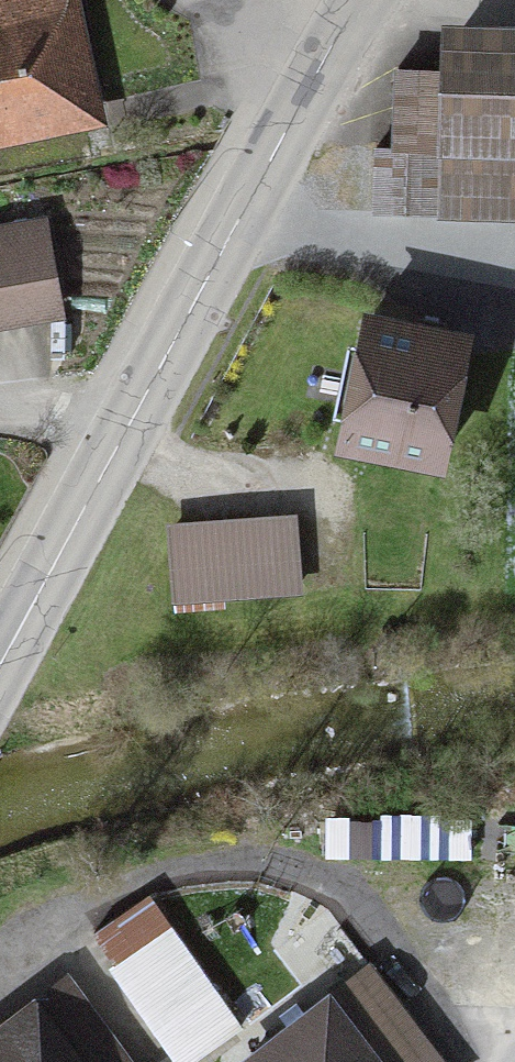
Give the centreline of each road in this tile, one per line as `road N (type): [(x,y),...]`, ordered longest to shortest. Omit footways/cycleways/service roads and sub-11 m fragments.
road 1 (tertiary): [(361,0),(0,663)]

